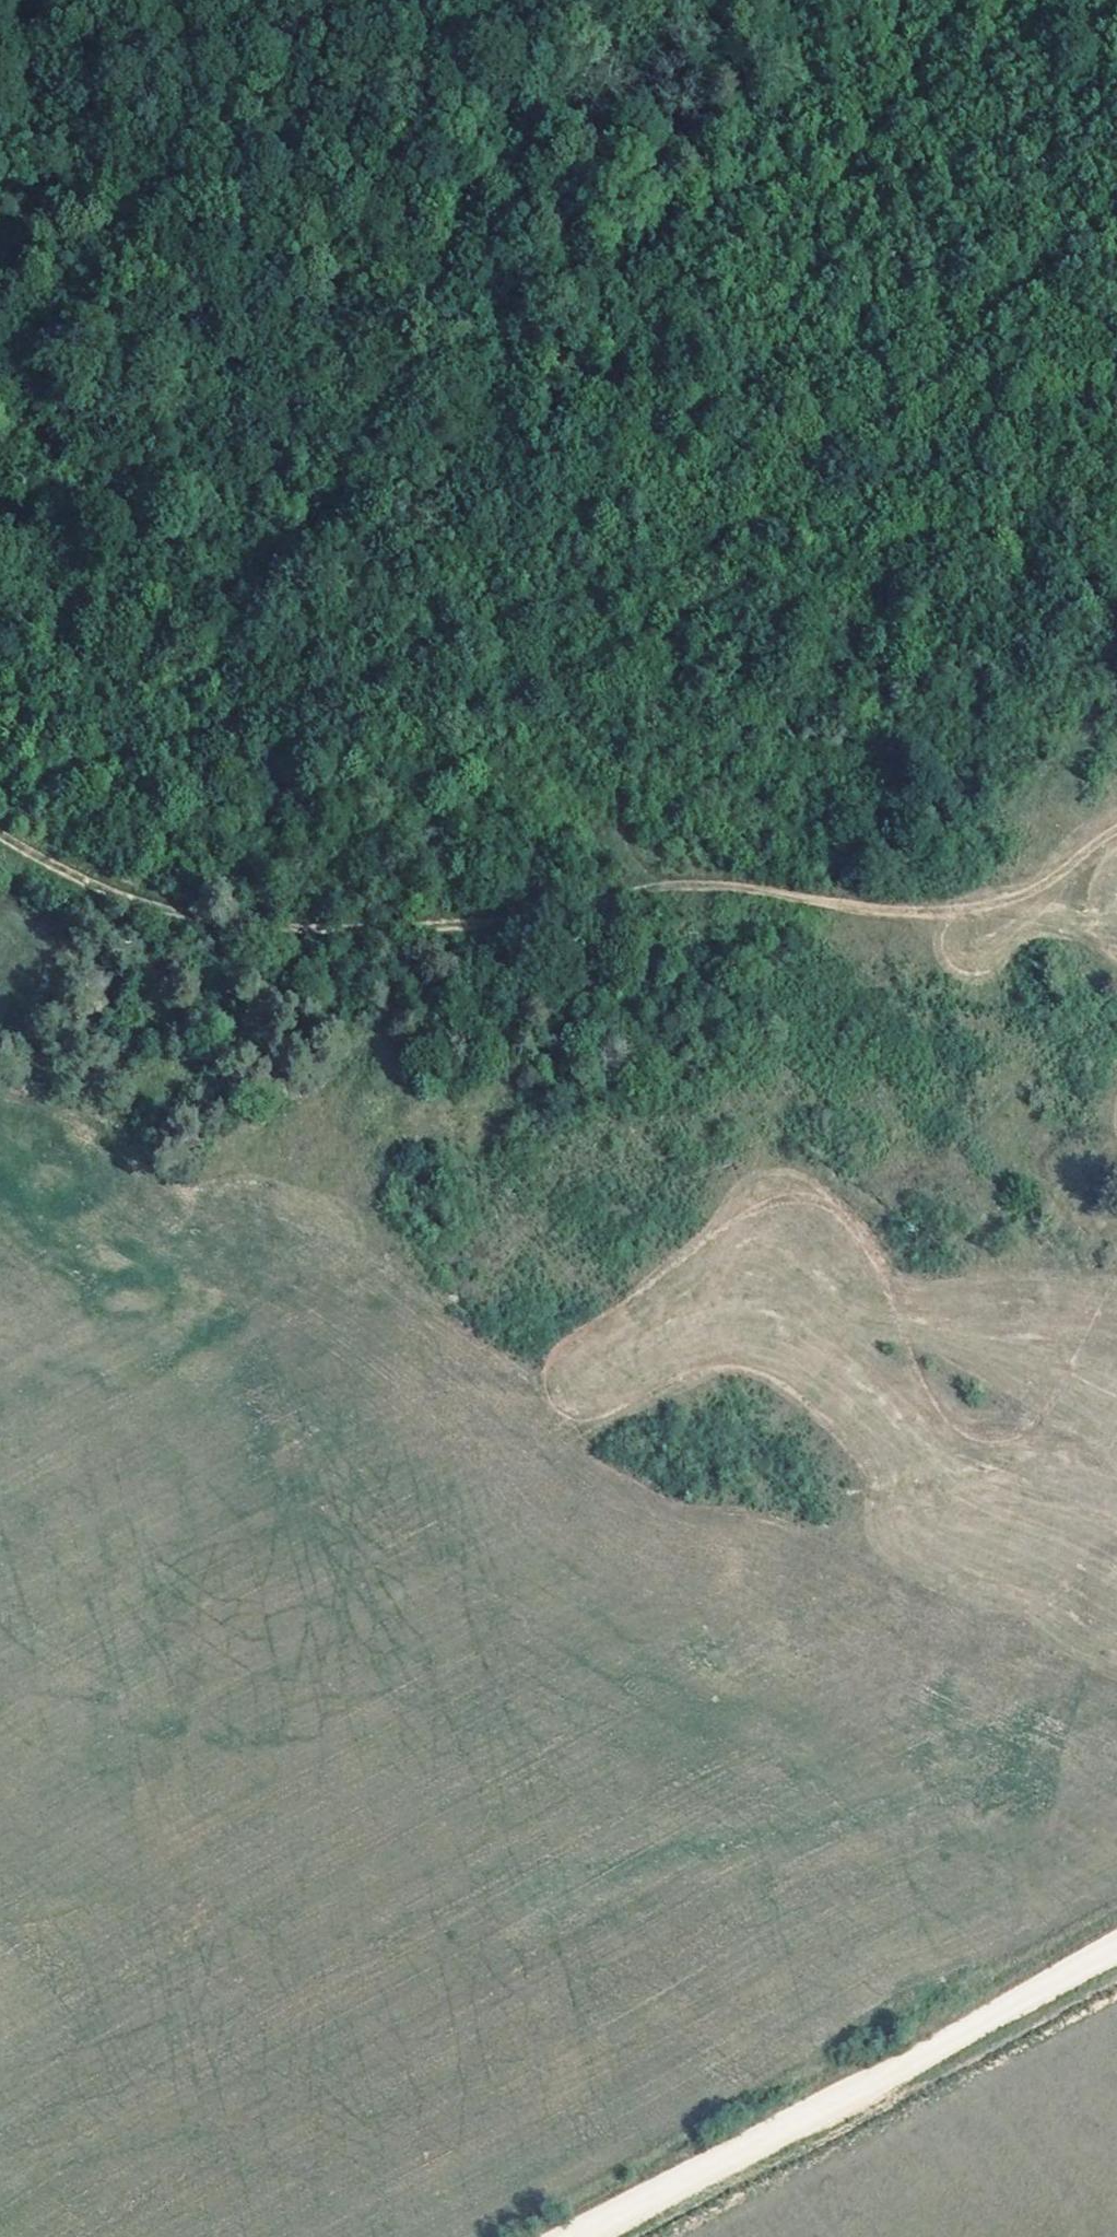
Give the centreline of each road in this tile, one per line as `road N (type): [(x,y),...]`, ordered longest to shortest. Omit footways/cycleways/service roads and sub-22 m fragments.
road 1 (track): [(0,836),(98,886),(162,906),(322,929),(465,922),(713,884),(861,908),(967,911),(1071,874),(1116,838)]
road 2 (track): [(583,2236),(1116,1948)]

